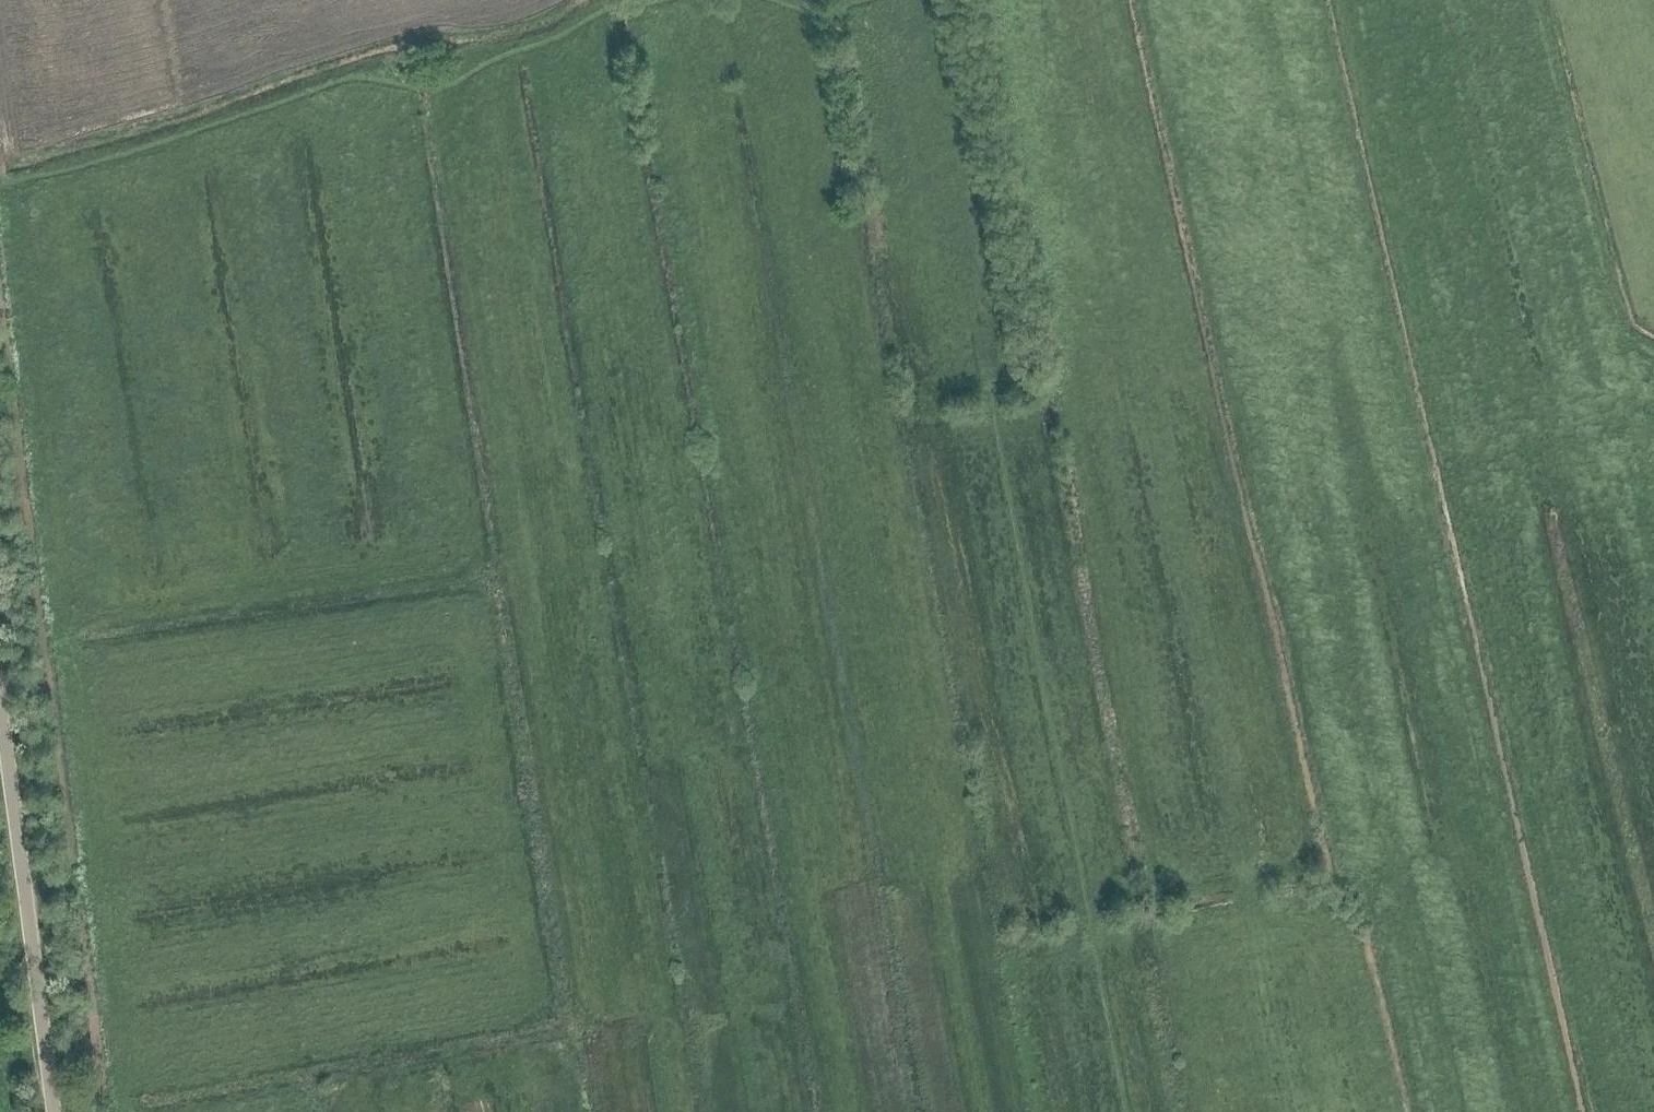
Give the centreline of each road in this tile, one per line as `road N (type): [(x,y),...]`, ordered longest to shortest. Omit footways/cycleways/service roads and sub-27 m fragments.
road 1 (unclassified): [(54,1111),(0,711)]

